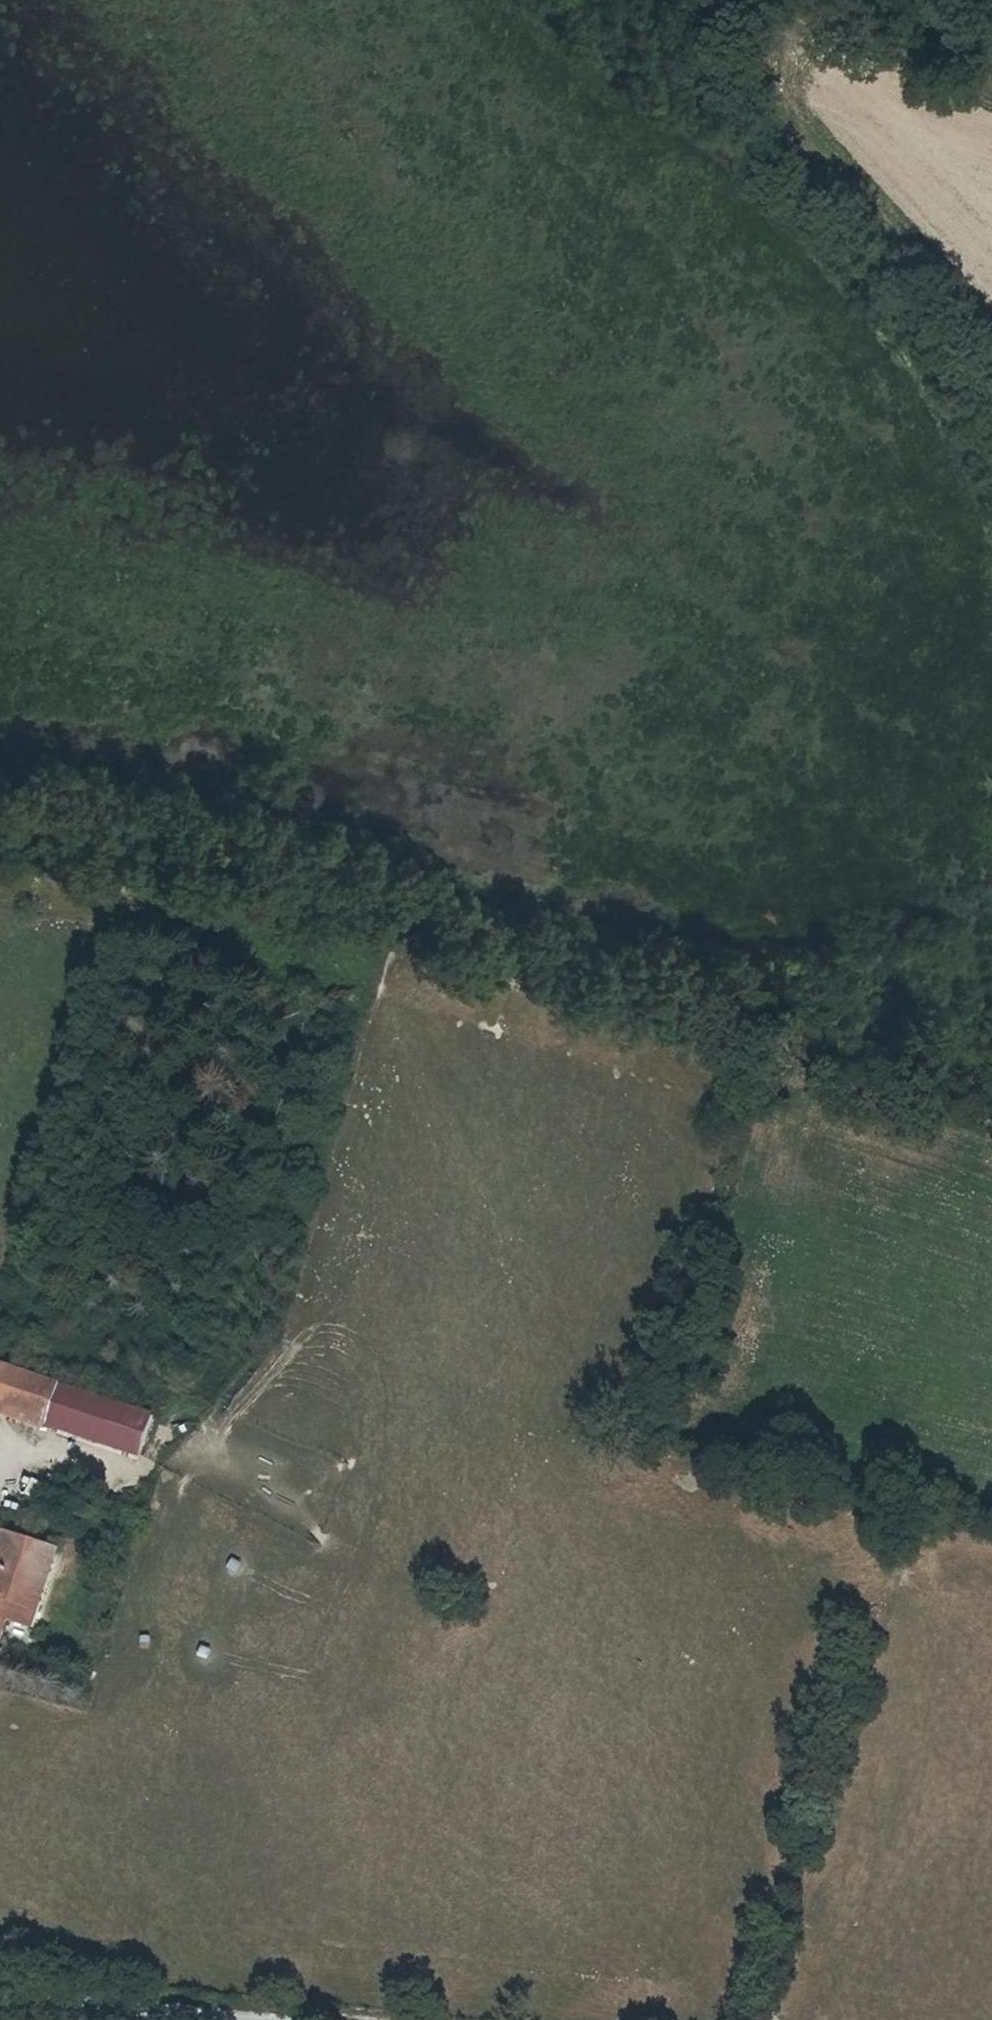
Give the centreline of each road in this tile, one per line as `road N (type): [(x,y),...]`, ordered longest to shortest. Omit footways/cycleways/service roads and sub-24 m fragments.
road 1 (track): [(744,0),(895,88),(991,114)]
road 2 (unclassified): [(0,1997),(226,2019)]

